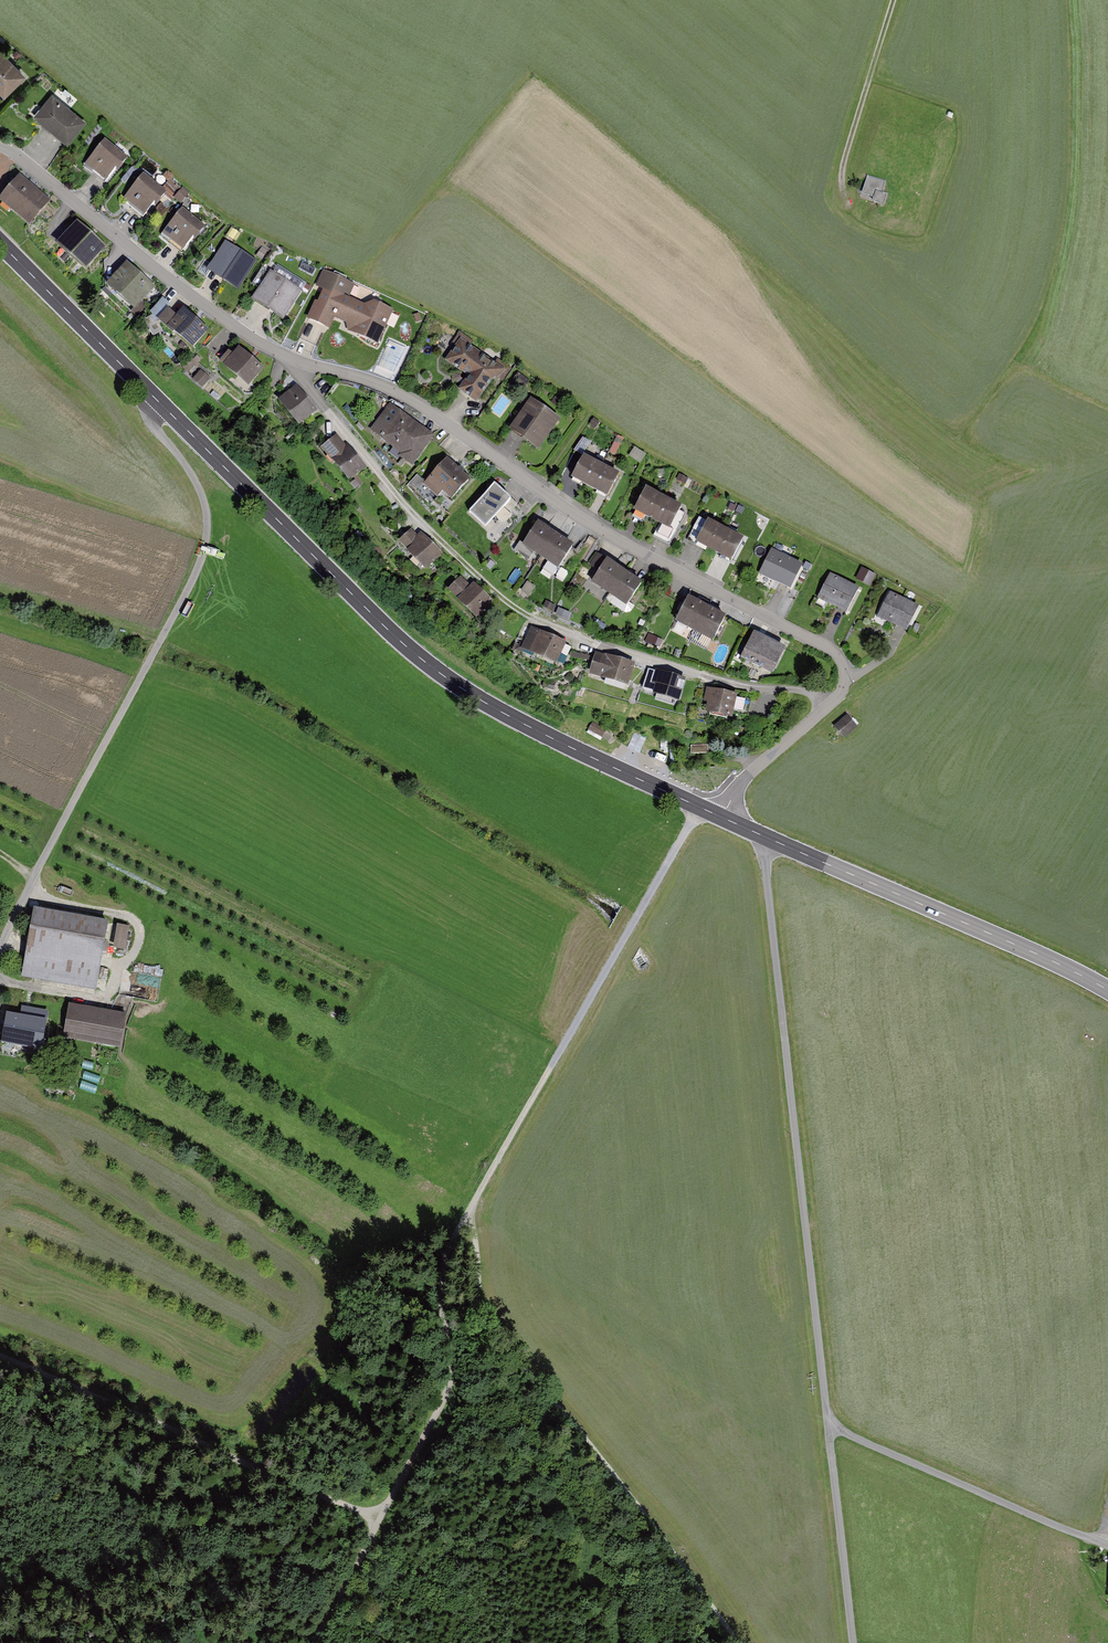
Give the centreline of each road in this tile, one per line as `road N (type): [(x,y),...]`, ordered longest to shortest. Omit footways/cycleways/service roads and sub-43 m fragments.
road 1 (residential): [(723,818),(742,782),(837,698),(847,680),(843,660),(592,524),(403,393),(271,350),(0,147)]
road 2 (track): [(700,807),(458,1235),(440,1292),(451,1356),(447,1389),(314,1642)]
road 3 (secondary): [(723,818),(516,720),(415,654),(0,242)]
road 4 (track): [(770,840),(771,906),(855,1642)]
road 5 (track): [(469,1213),(484,1312),(673,1549),(725,1642)]
road 6 (secondary): [(1107,991),(723,818)]
road 7 (track): [(0,1357),(382,1515)]
road 8 (track): [(830,1426),(1105,1545)]
road 9 (track): [(893,0),(839,174),(845,200)]

